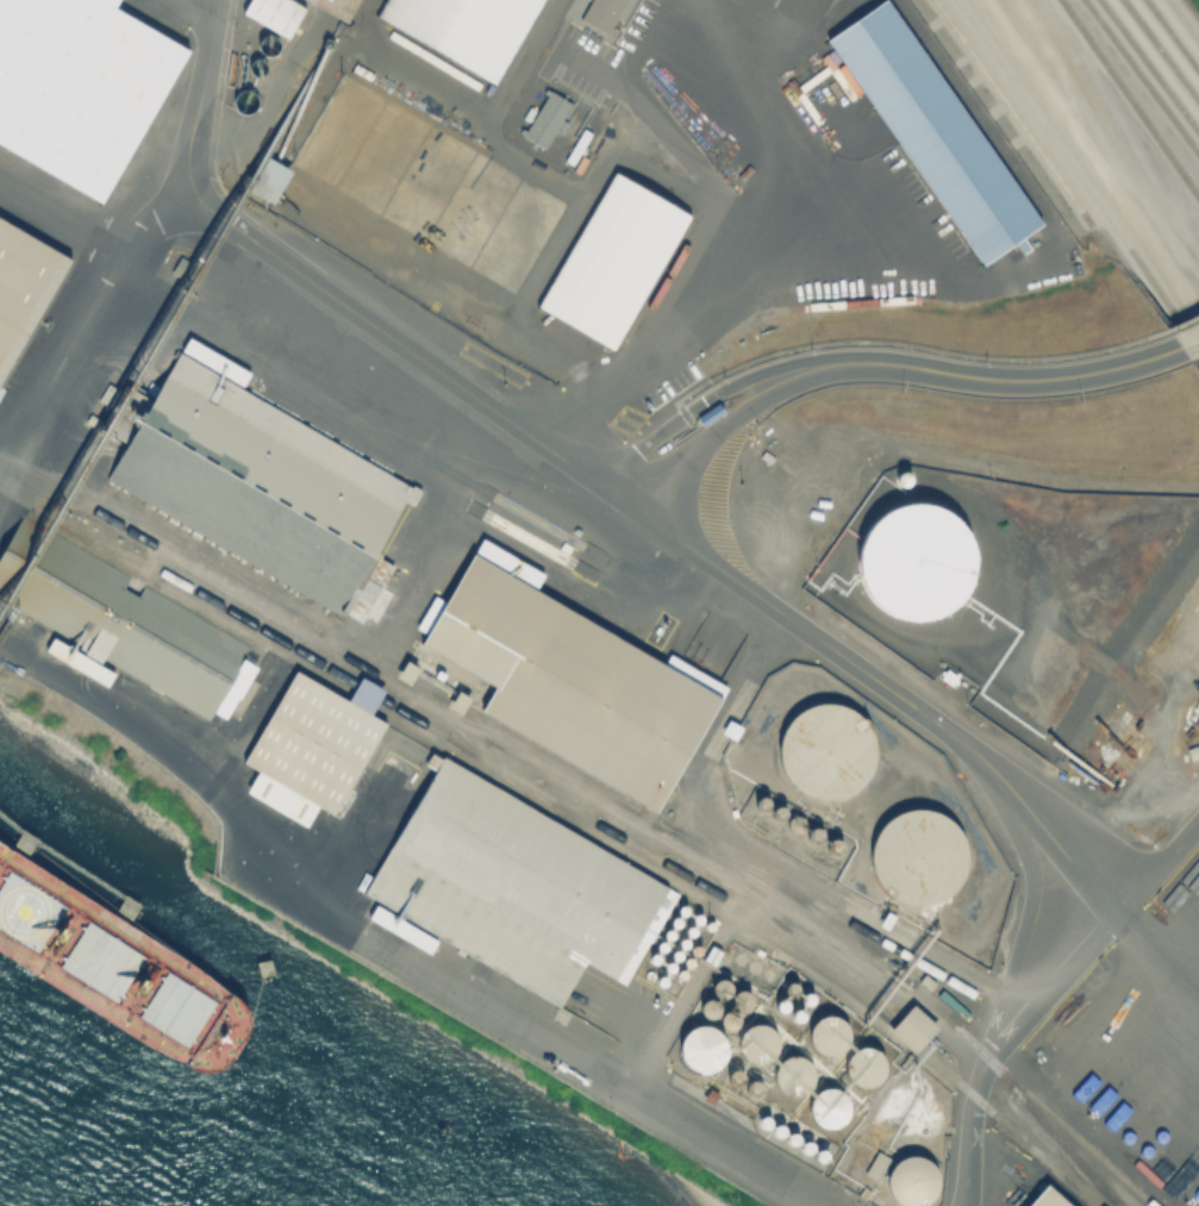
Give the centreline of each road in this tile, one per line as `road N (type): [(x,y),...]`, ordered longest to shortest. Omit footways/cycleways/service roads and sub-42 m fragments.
road 1 (tertiary): [(772,382),(864,365),(985,380),(1072,376),(1186,345)]
road 2 (tertiary): [(772,382),(727,388),(658,432),(631,462),(619,500)]
road 3 (tertiary): [(619,500),(668,480),(760,404),(772,382)]

